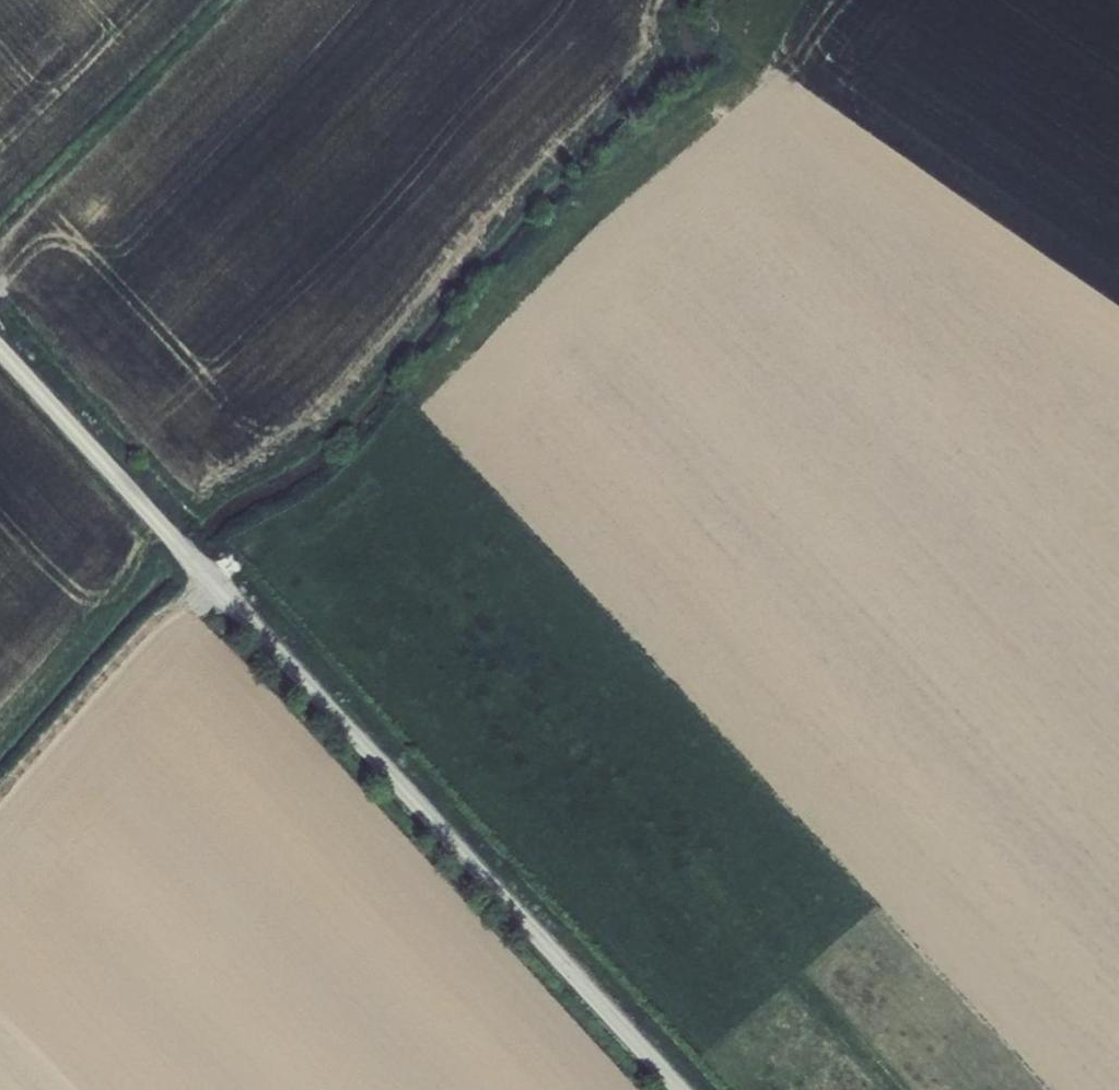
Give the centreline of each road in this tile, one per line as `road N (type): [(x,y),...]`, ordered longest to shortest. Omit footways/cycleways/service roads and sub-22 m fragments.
road 1 (unclassified): [(679,1089),(0,349)]

